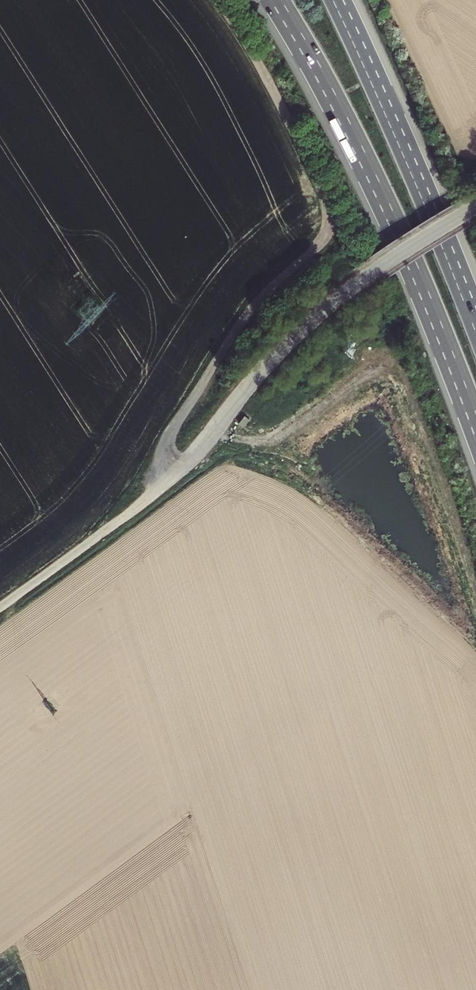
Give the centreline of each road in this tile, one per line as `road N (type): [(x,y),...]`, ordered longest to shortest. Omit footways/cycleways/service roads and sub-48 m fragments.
road 1 (track): [(147,496),(206,378),(331,228),(262,68),(216,0)]
road 2 (motorway): [(276,0),(389,213),(475,425)]
road 3 (track): [(475,207),(340,290),(213,429)]
road 4 (motorway): [(475,316),(340,0)]
road 5 (track): [(213,429),(147,496),(0,604)]

